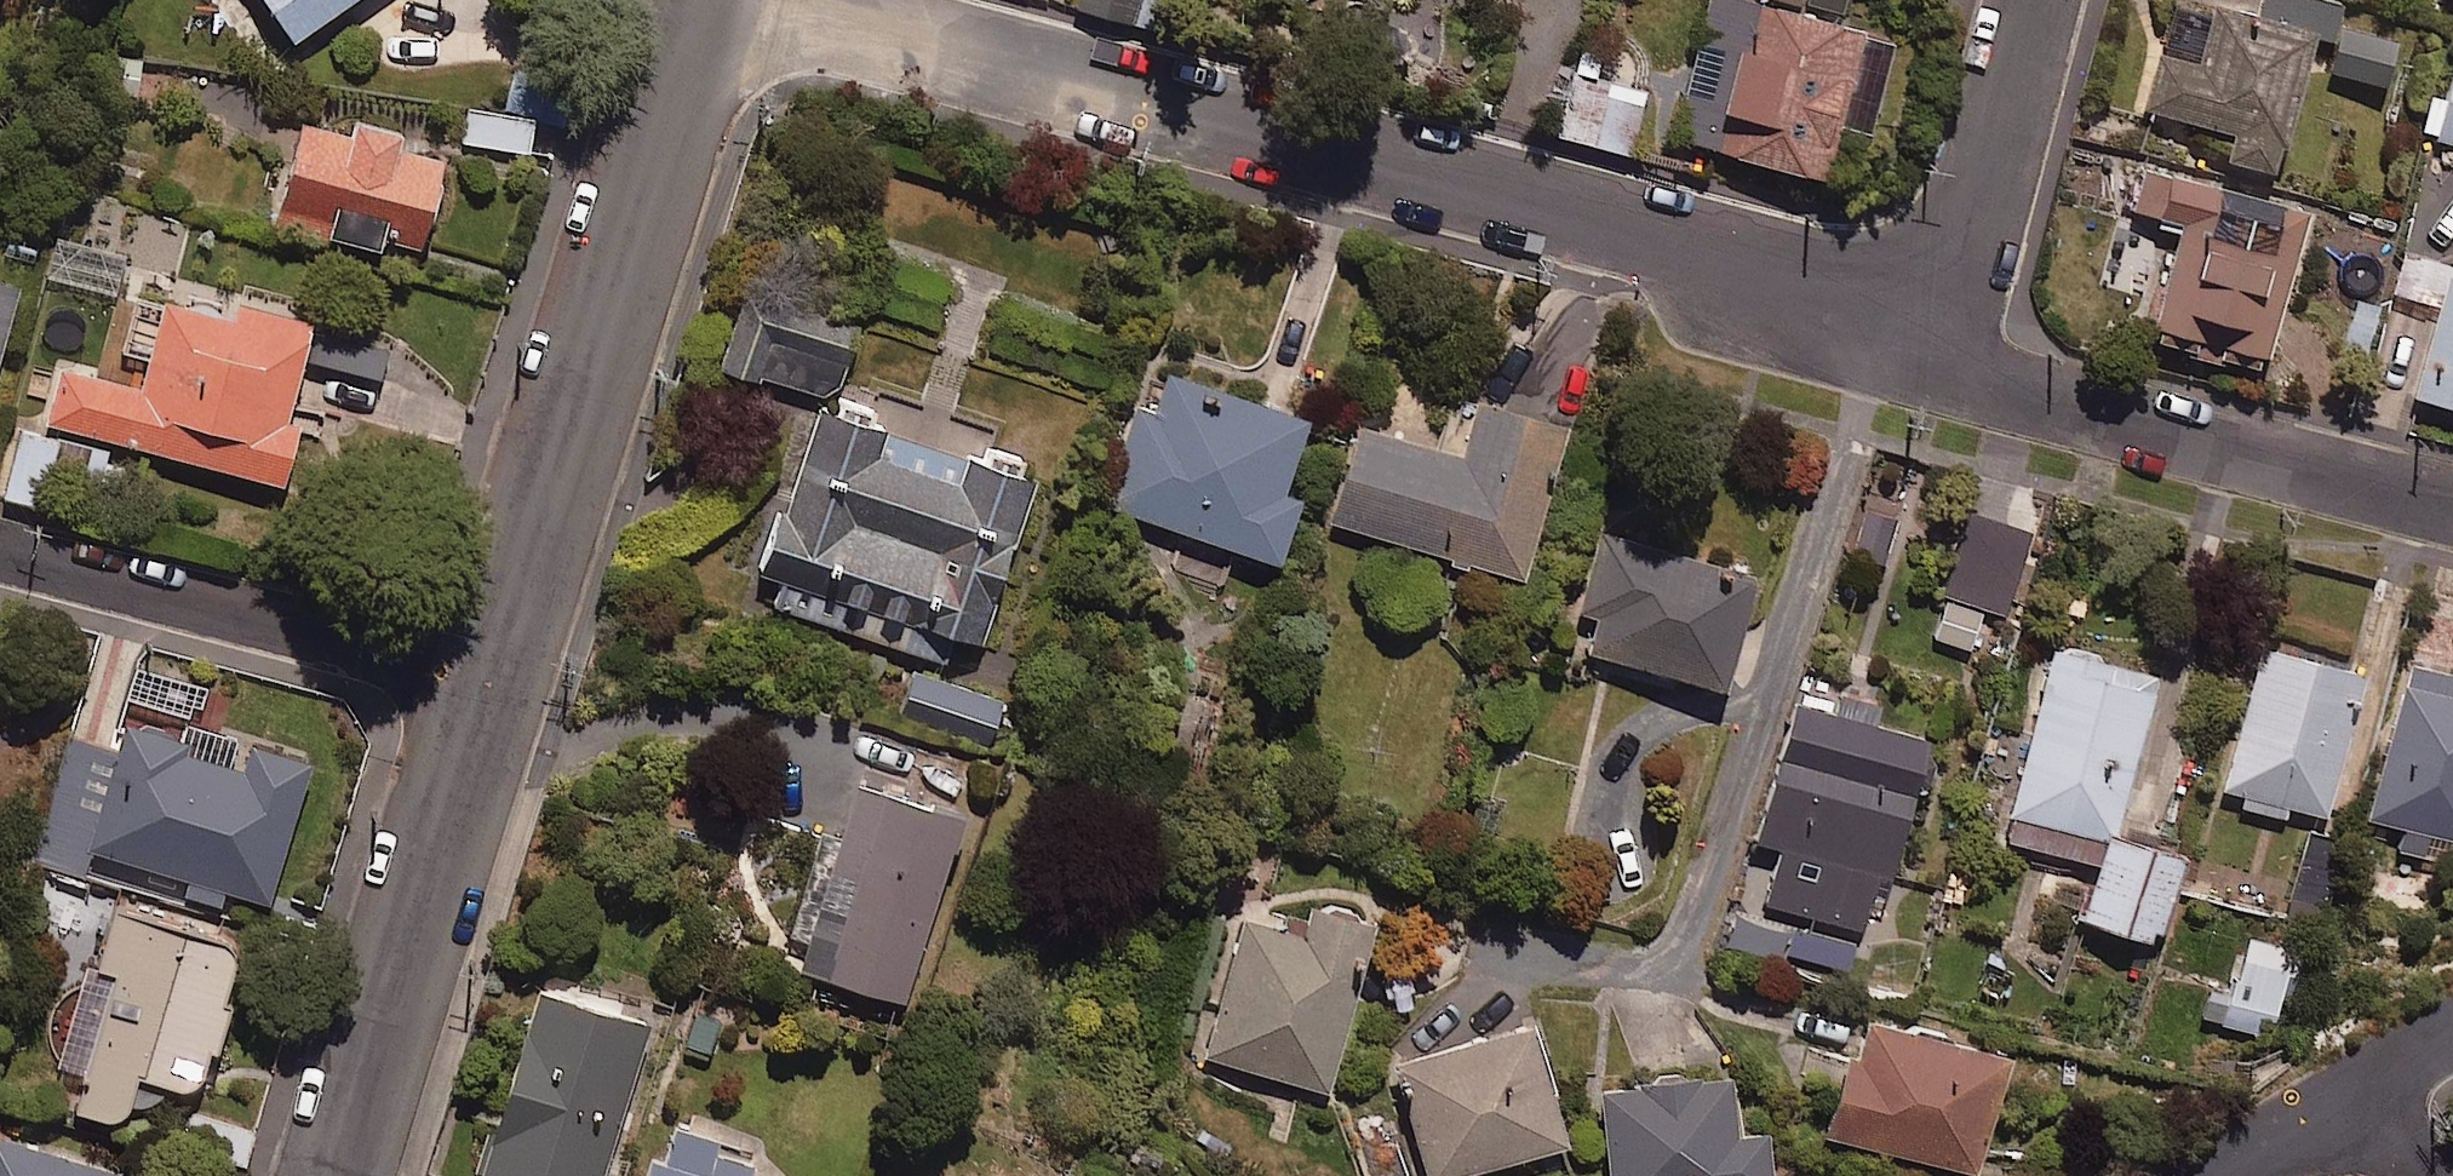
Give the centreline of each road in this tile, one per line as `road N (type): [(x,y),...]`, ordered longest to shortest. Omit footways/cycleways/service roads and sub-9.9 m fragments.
road 1 (residential): [(800,0),(1600,217),(1688,247),(1846,331),(1940,362)]
road 2 (residential): [(714,0),(489,681)]
road 3 (residential): [(1940,362),(2074,407),(2452,505)]
road 4 (residential): [(489,681),(341,1175)]
road 5 (residential): [(489,681),(0,551)]
road 6 (residential): [(2033,0),(1940,362)]
road 7 (residential): [(2252,1155),(2337,1115),(2452,1043)]
road 8 (residential): [(2424,1175),(2252,1155)]

